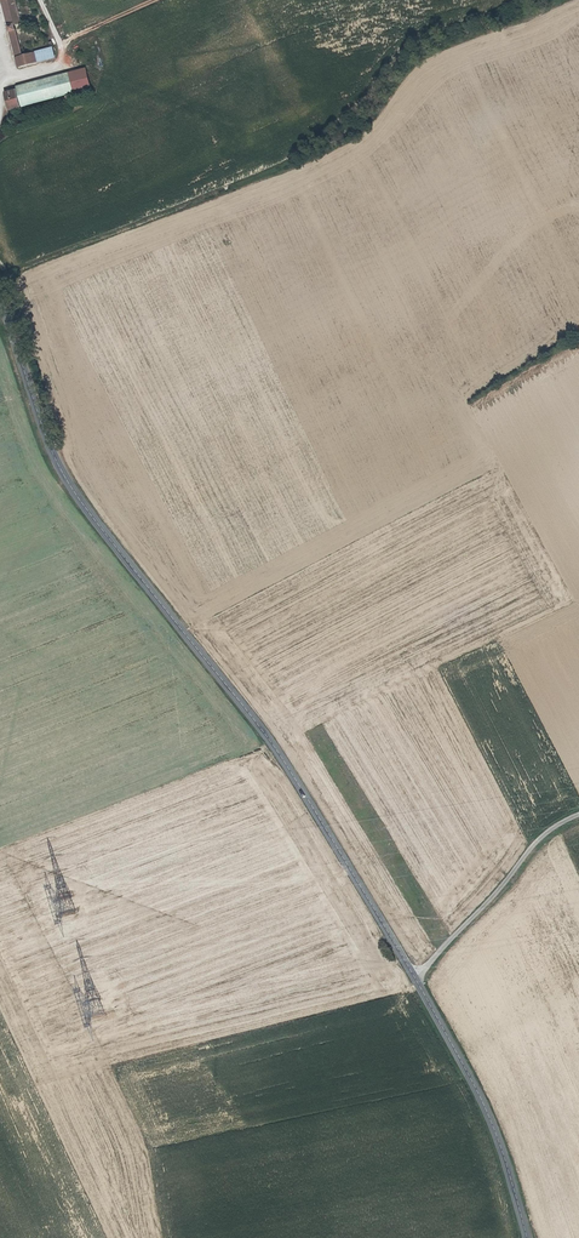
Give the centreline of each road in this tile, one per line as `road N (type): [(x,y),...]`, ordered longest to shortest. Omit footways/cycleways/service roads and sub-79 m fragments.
road 1 (secondary): [(414,978),(290,771),(67,484),(0,299)]
road 2 (secondary): [(527,1237),(493,1127),(414,978)]
road 3 (unclassified): [(578,815),(532,846),(414,978)]
road 4 (track): [(0,82),(62,65),(40,0)]

